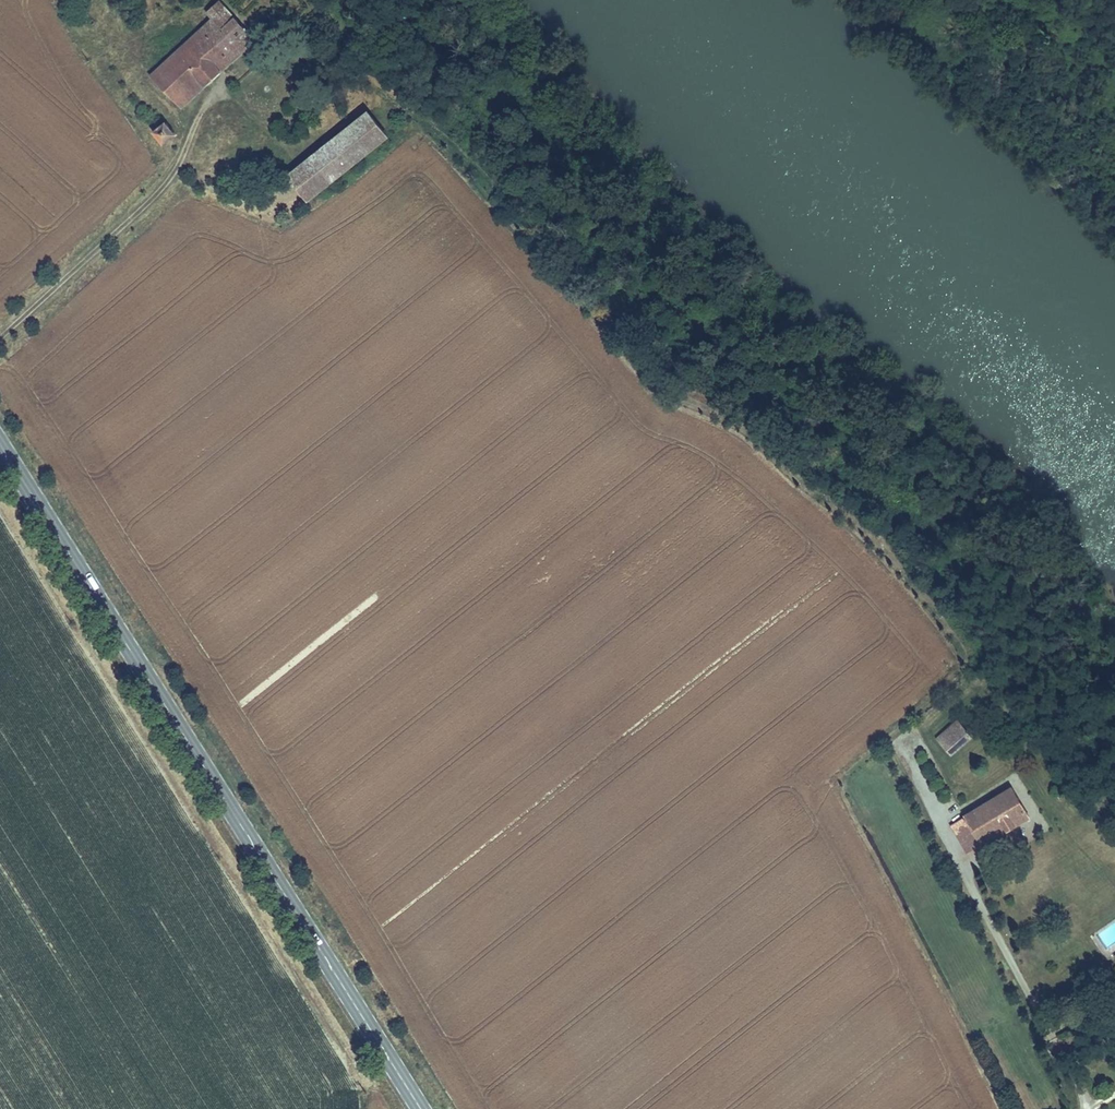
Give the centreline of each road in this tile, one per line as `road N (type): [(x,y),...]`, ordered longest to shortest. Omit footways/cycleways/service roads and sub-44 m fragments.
road 1 (secondary): [(420,1108),(0,444)]
road 2 (residential): [(1083,1108),(1081,1090),(908,756)]

